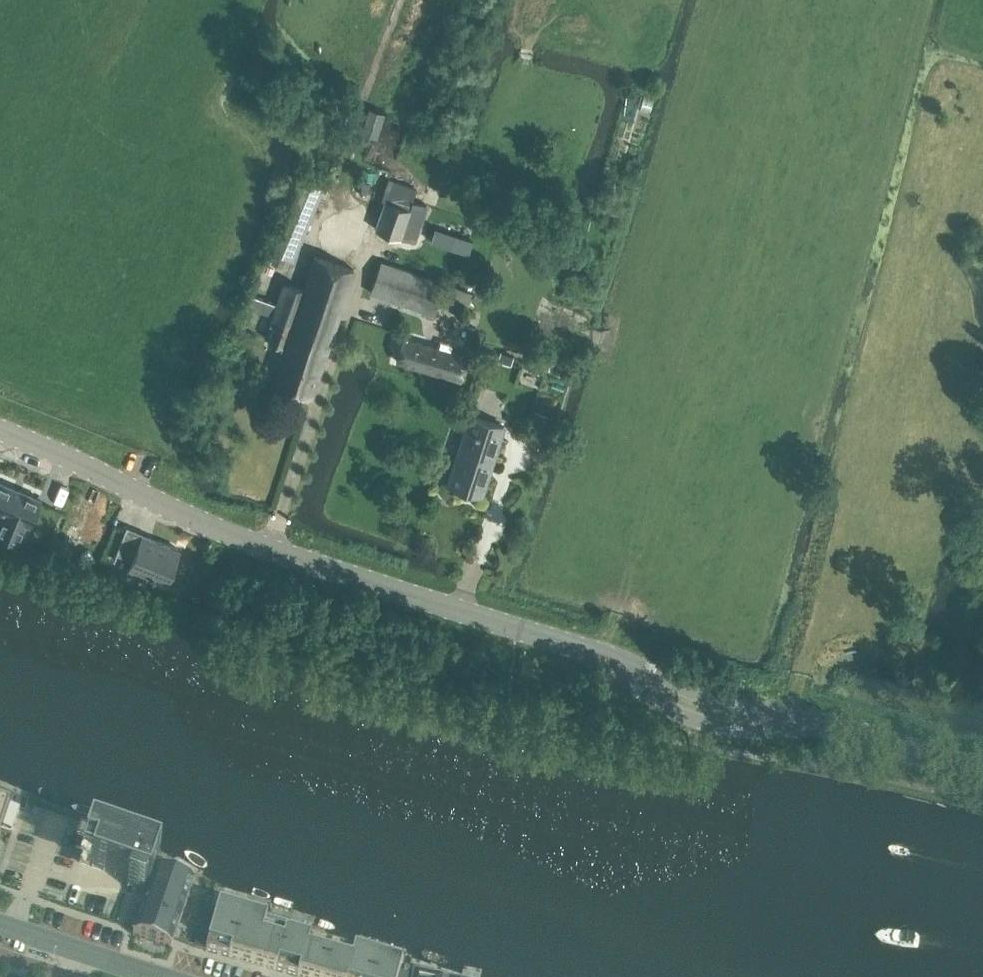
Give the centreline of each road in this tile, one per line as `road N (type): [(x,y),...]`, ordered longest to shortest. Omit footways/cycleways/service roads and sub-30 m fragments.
road 1 (tertiary): [(619,662),(221,530),(0,430)]
road 2 (tertiary): [(619,662),(642,693),(709,724),(747,732),(792,720)]
road 3 (tertiary): [(982,772),(792,720)]
road 4 (tertiary): [(792,720),(712,701),(619,662)]
road 5 (tertiary): [(157,976),(0,927)]

